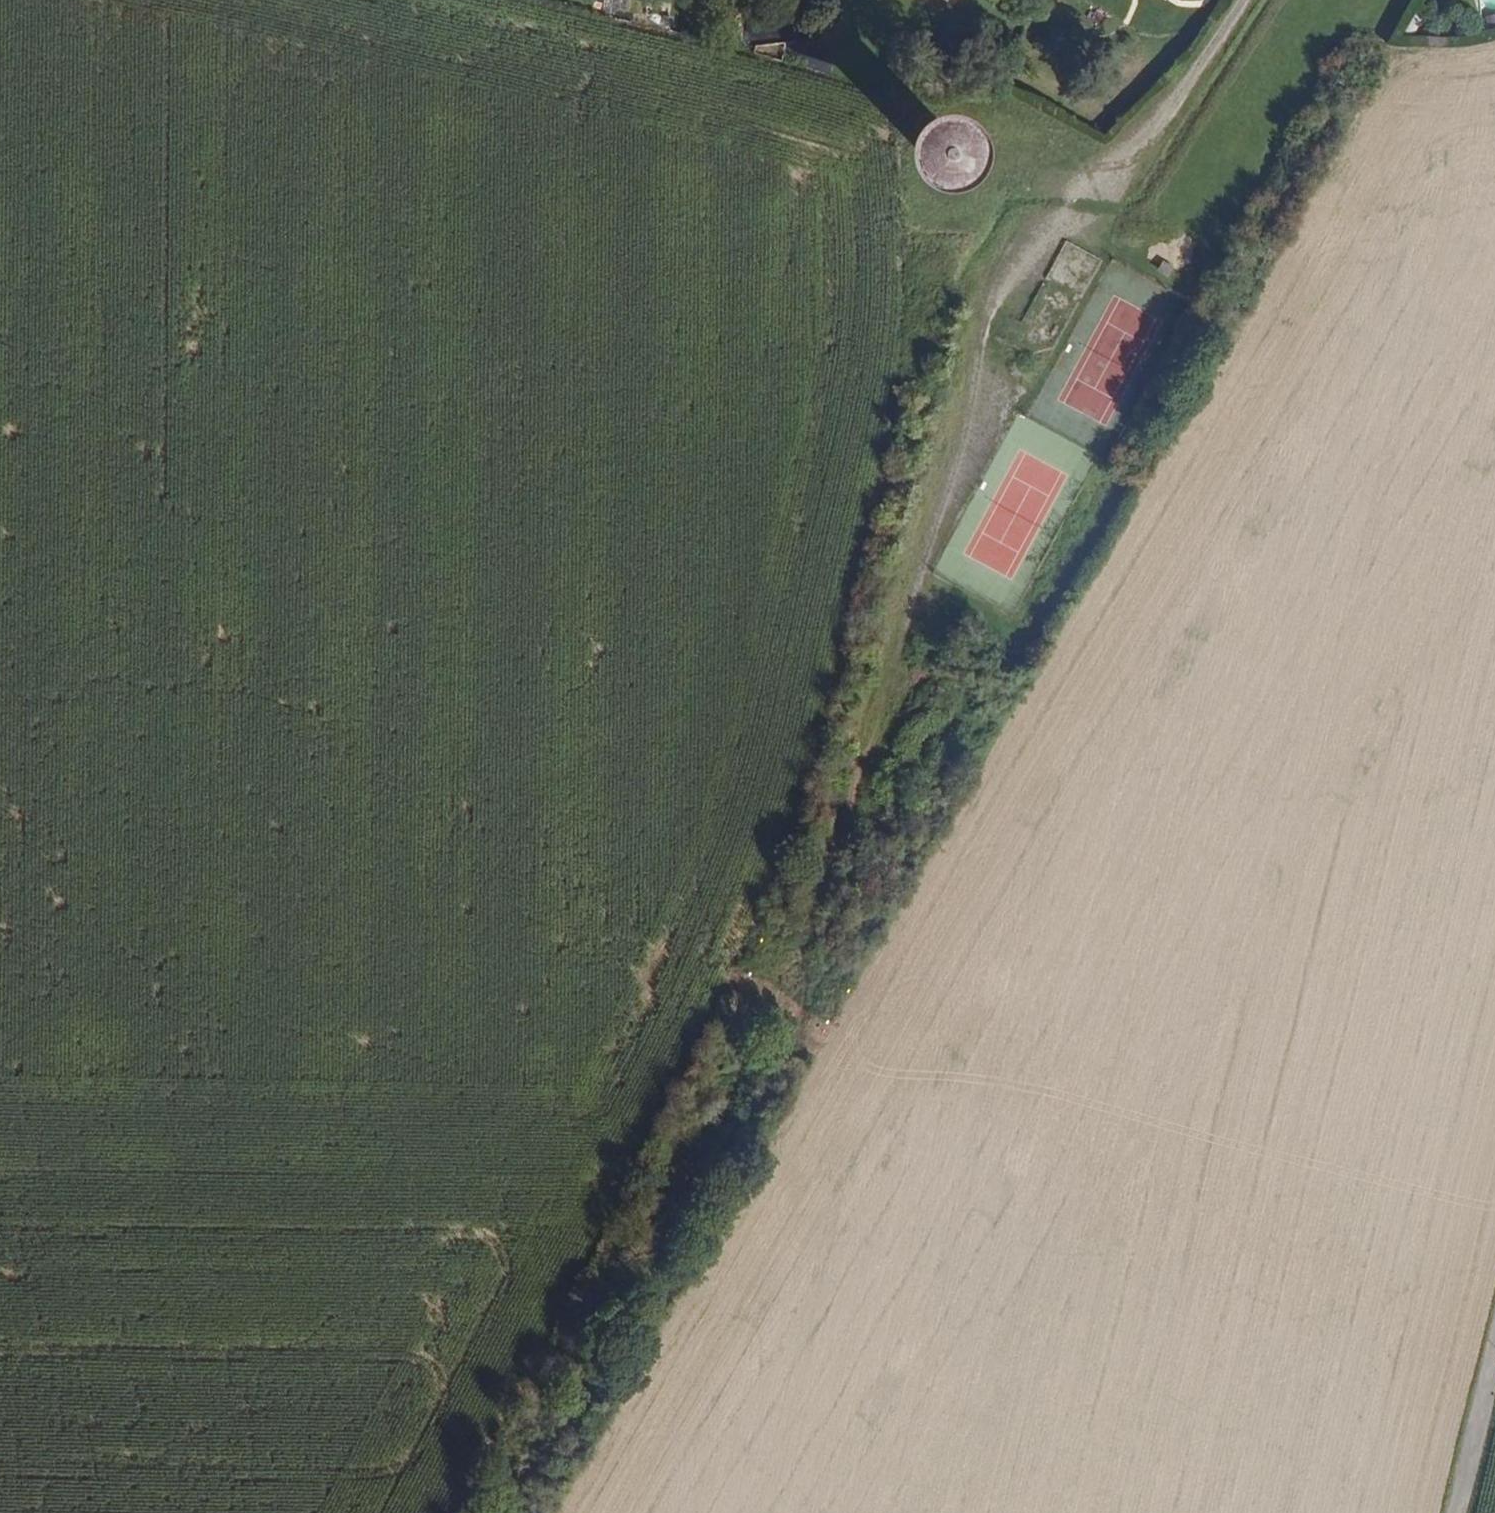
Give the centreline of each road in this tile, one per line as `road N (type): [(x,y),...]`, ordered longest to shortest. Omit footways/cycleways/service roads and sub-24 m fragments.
road 1 (track): [(1248,0),(1108,166),(1039,232),(1009,282),(994,382),(937,512),(837,925)]
road 2 (track): [(519,1512),(837,925)]

